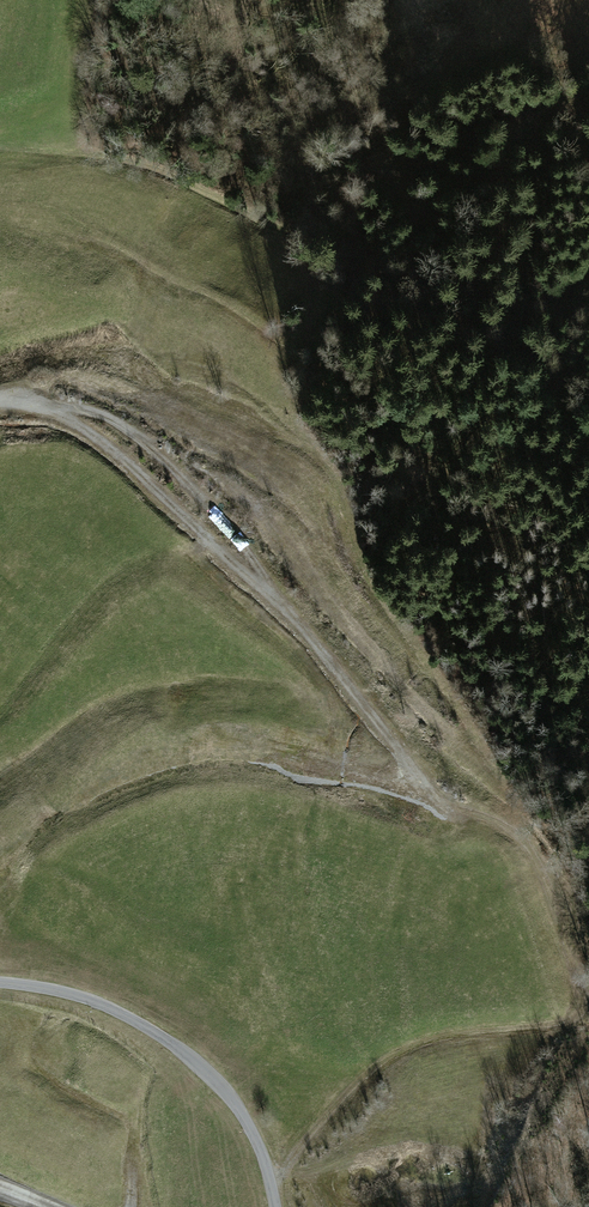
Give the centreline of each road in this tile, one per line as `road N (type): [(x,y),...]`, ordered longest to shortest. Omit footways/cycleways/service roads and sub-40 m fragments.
road 1 (track): [(0,402),(46,412),(98,440),(289,609),(444,807)]
road 2 (unclassified): [(0,987),(118,1013),(192,1061),(241,1108),(278,1206)]
road 3 (track): [(345,250),(272,225),(143,162),(0,147)]
road 4 (track): [(248,0),(237,29),(232,94),(296,196),(350,239),(345,250)]
road 5 (track): [(573,389),(345,250)]

